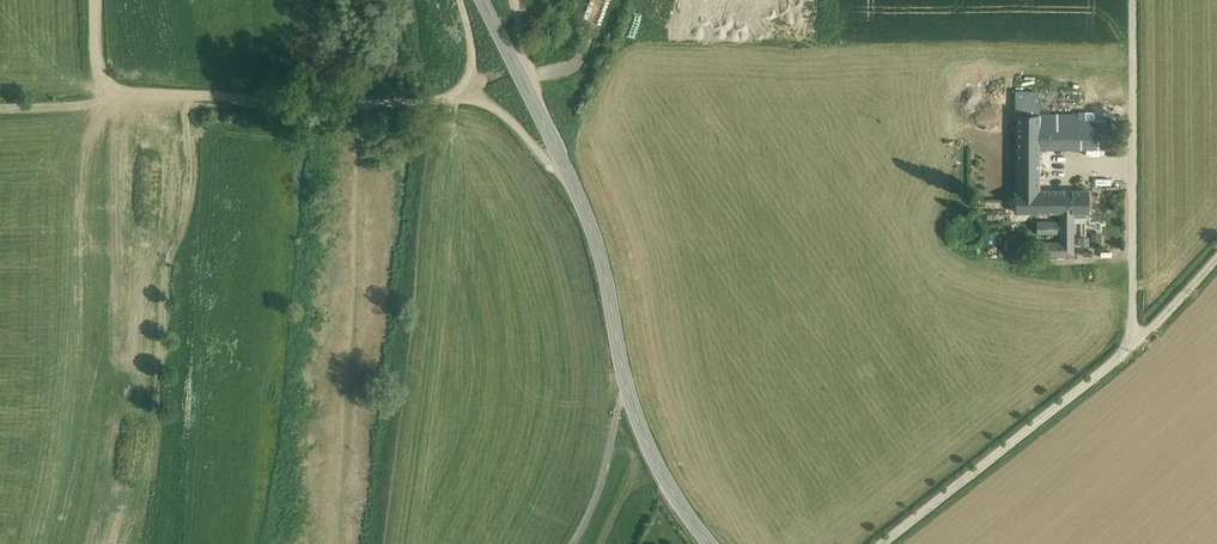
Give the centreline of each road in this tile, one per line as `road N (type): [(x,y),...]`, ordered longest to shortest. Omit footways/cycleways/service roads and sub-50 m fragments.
road 1 (tertiary): [(711,543),(643,434),(586,209),(485,0)]
road 2 (track): [(96,0),(98,53),(119,90),(267,106),(422,101),(455,93),(501,110),(572,181)]
road 3 (unclassified): [(1132,0),(1134,346)]
road 4 (unclassified): [(885,543),(1134,346)]
road 5 (unclassified): [(1134,346),(1216,258)]

